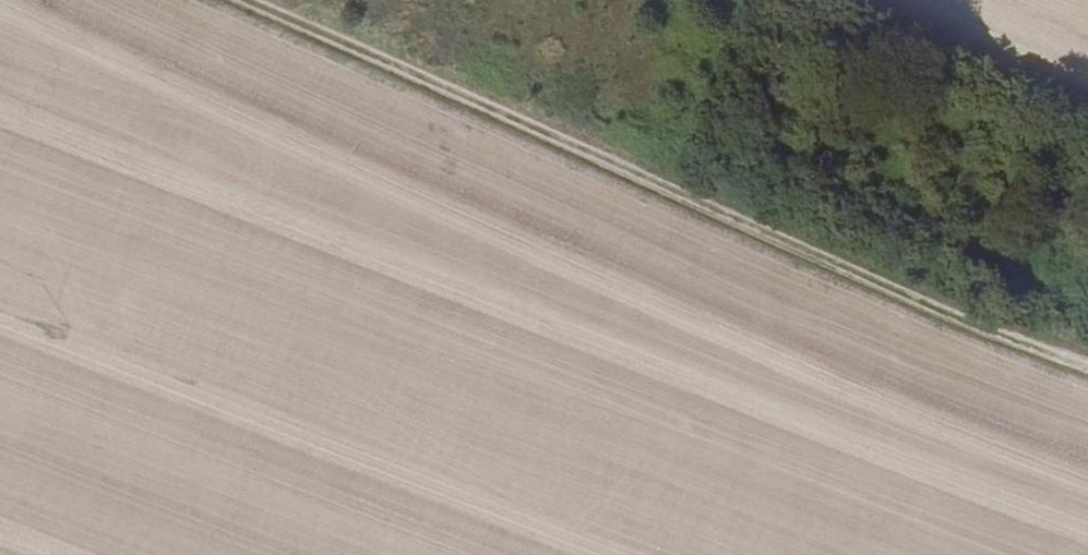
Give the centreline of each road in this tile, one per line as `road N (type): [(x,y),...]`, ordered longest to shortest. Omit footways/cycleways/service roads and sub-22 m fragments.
road 1 (track): [(1087,376),(859,279),(628,158),(263,0)]

